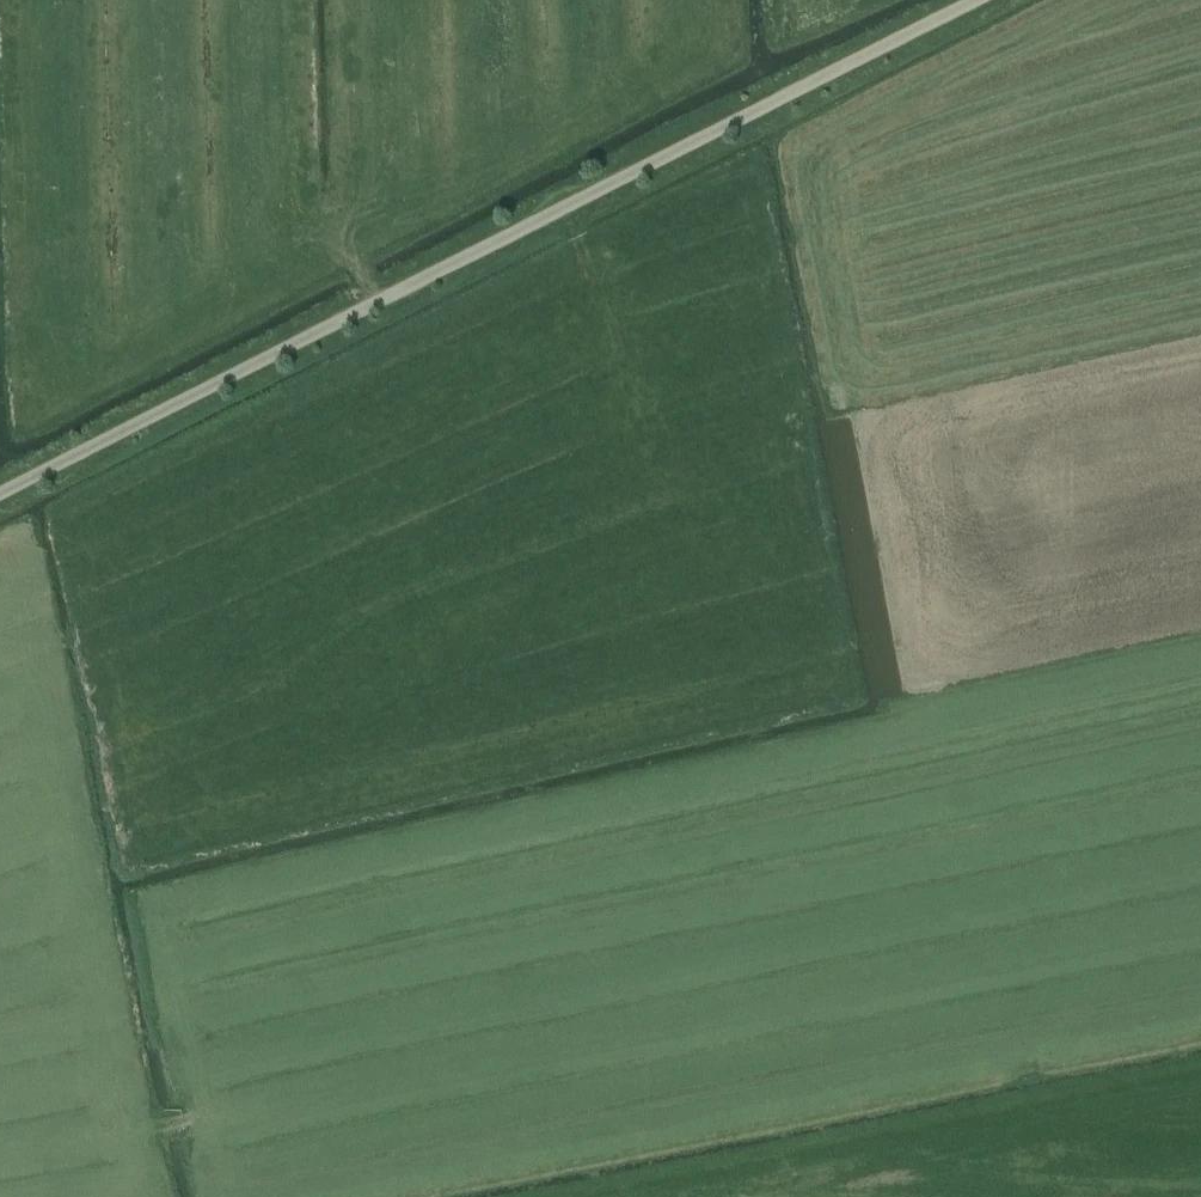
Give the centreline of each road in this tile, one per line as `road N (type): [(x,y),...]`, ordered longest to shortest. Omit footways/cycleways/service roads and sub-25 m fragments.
road 1 (unclassified): [(0,497),(974,0)]

